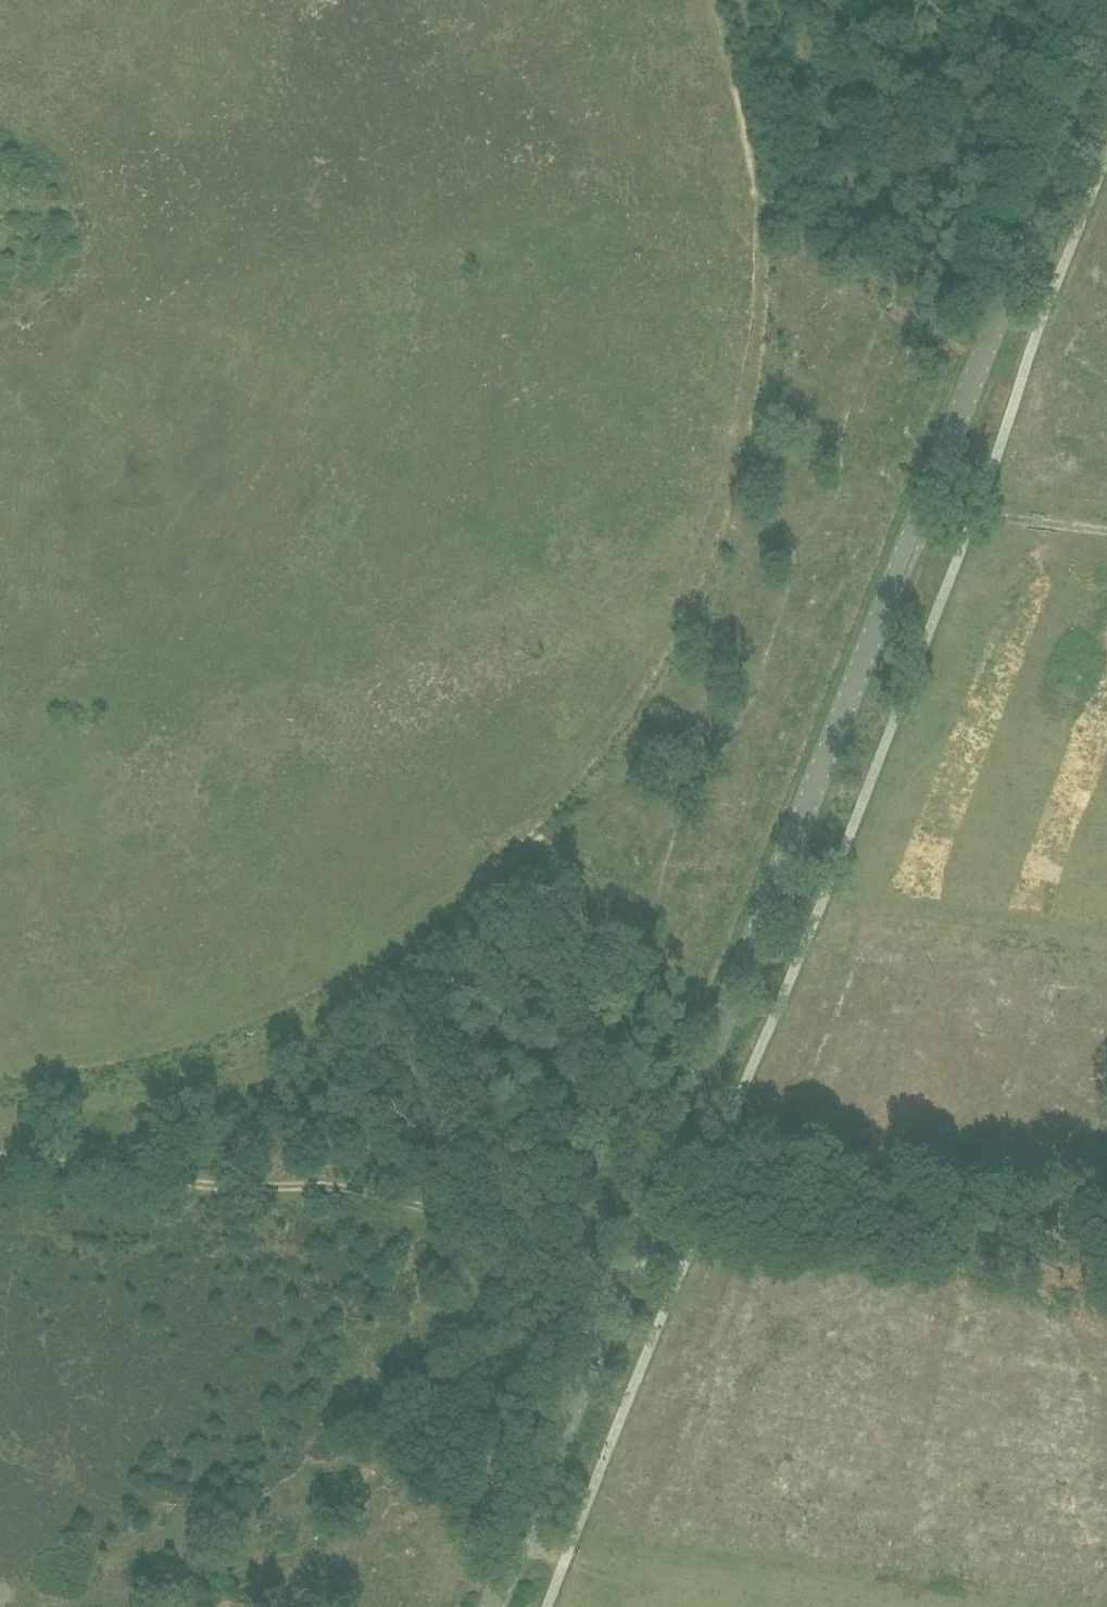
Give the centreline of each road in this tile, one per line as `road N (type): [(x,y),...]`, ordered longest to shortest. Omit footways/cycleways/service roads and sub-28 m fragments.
road 1 (tertiary): [(486,1606),(1106,35)]
road 2 (track): [(0,1157),(202,1185),(361,1193),(474,1225),(555,1272)]
road 3 (track): [(1106,1261),(655,1188)]
road 4 (track): [(919,514),(1106,529)]

